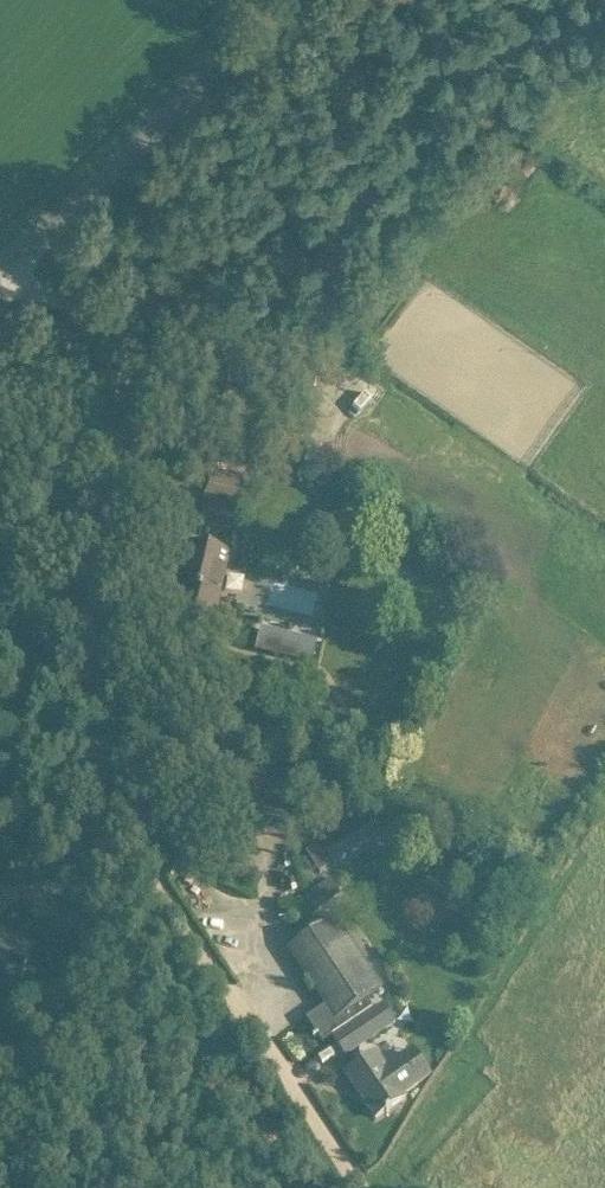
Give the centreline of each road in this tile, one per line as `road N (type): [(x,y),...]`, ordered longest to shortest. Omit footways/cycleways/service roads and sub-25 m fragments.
road 1 (track): [(367,1187),(146,893),(96,798),(119,401),(61,320)]
road 2 (unclassified): [(11,271),(288,0)]

